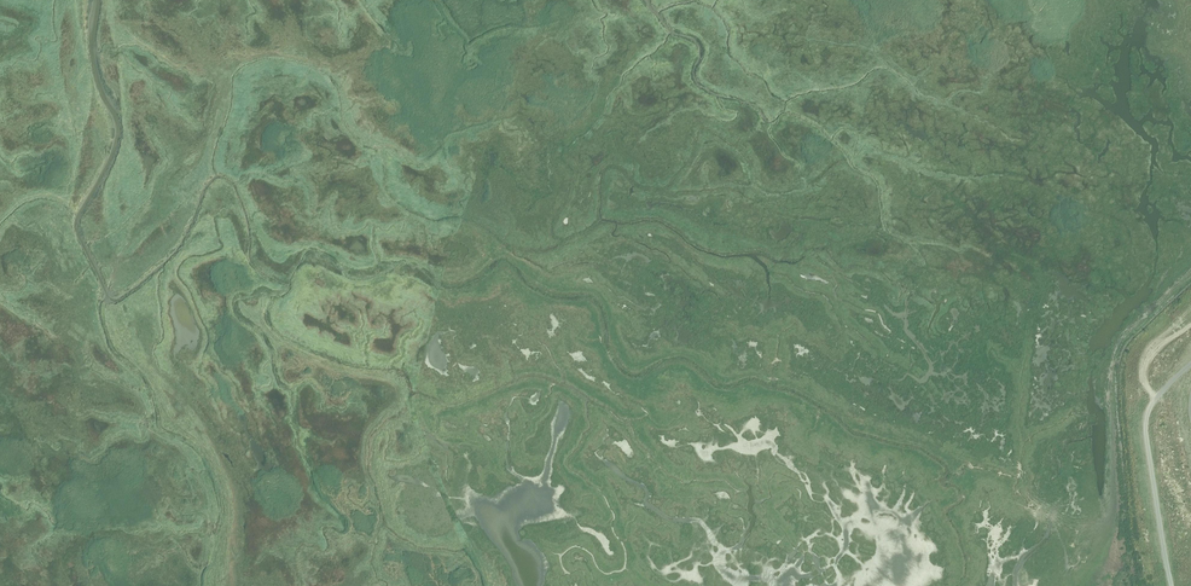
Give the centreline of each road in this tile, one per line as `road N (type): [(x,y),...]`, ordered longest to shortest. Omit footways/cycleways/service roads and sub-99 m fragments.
road 1 (track): [(1171,585),(1147,446),(1153,401)]

